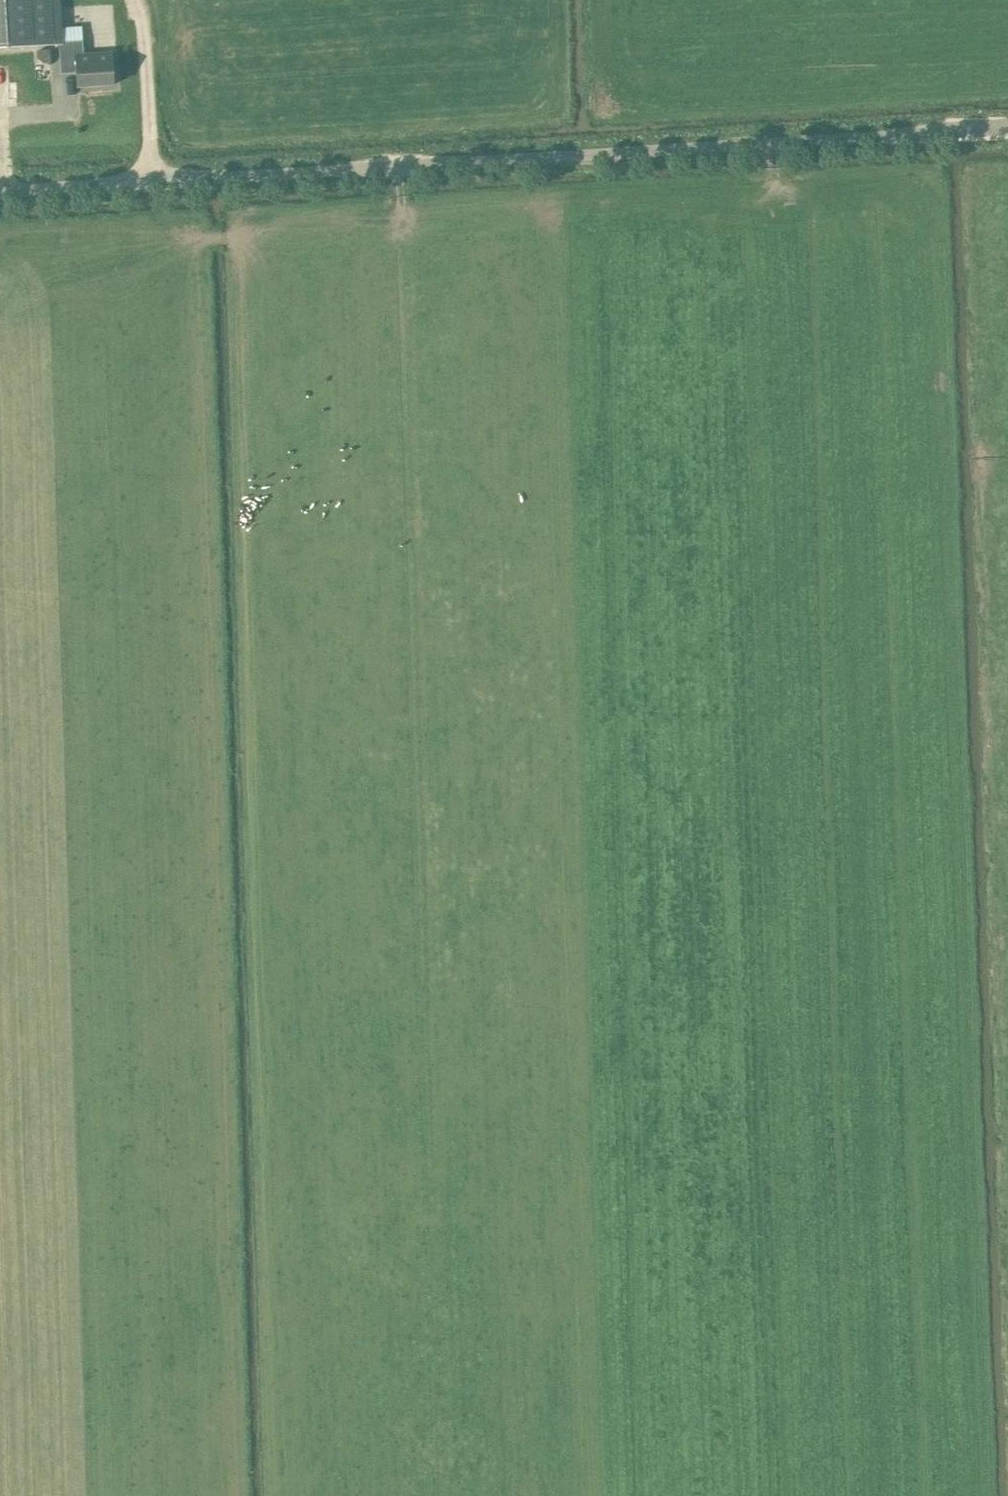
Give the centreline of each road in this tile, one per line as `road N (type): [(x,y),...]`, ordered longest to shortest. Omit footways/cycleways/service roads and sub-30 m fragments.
road 1 (unclassified): [(0,203),(1007,135)]

